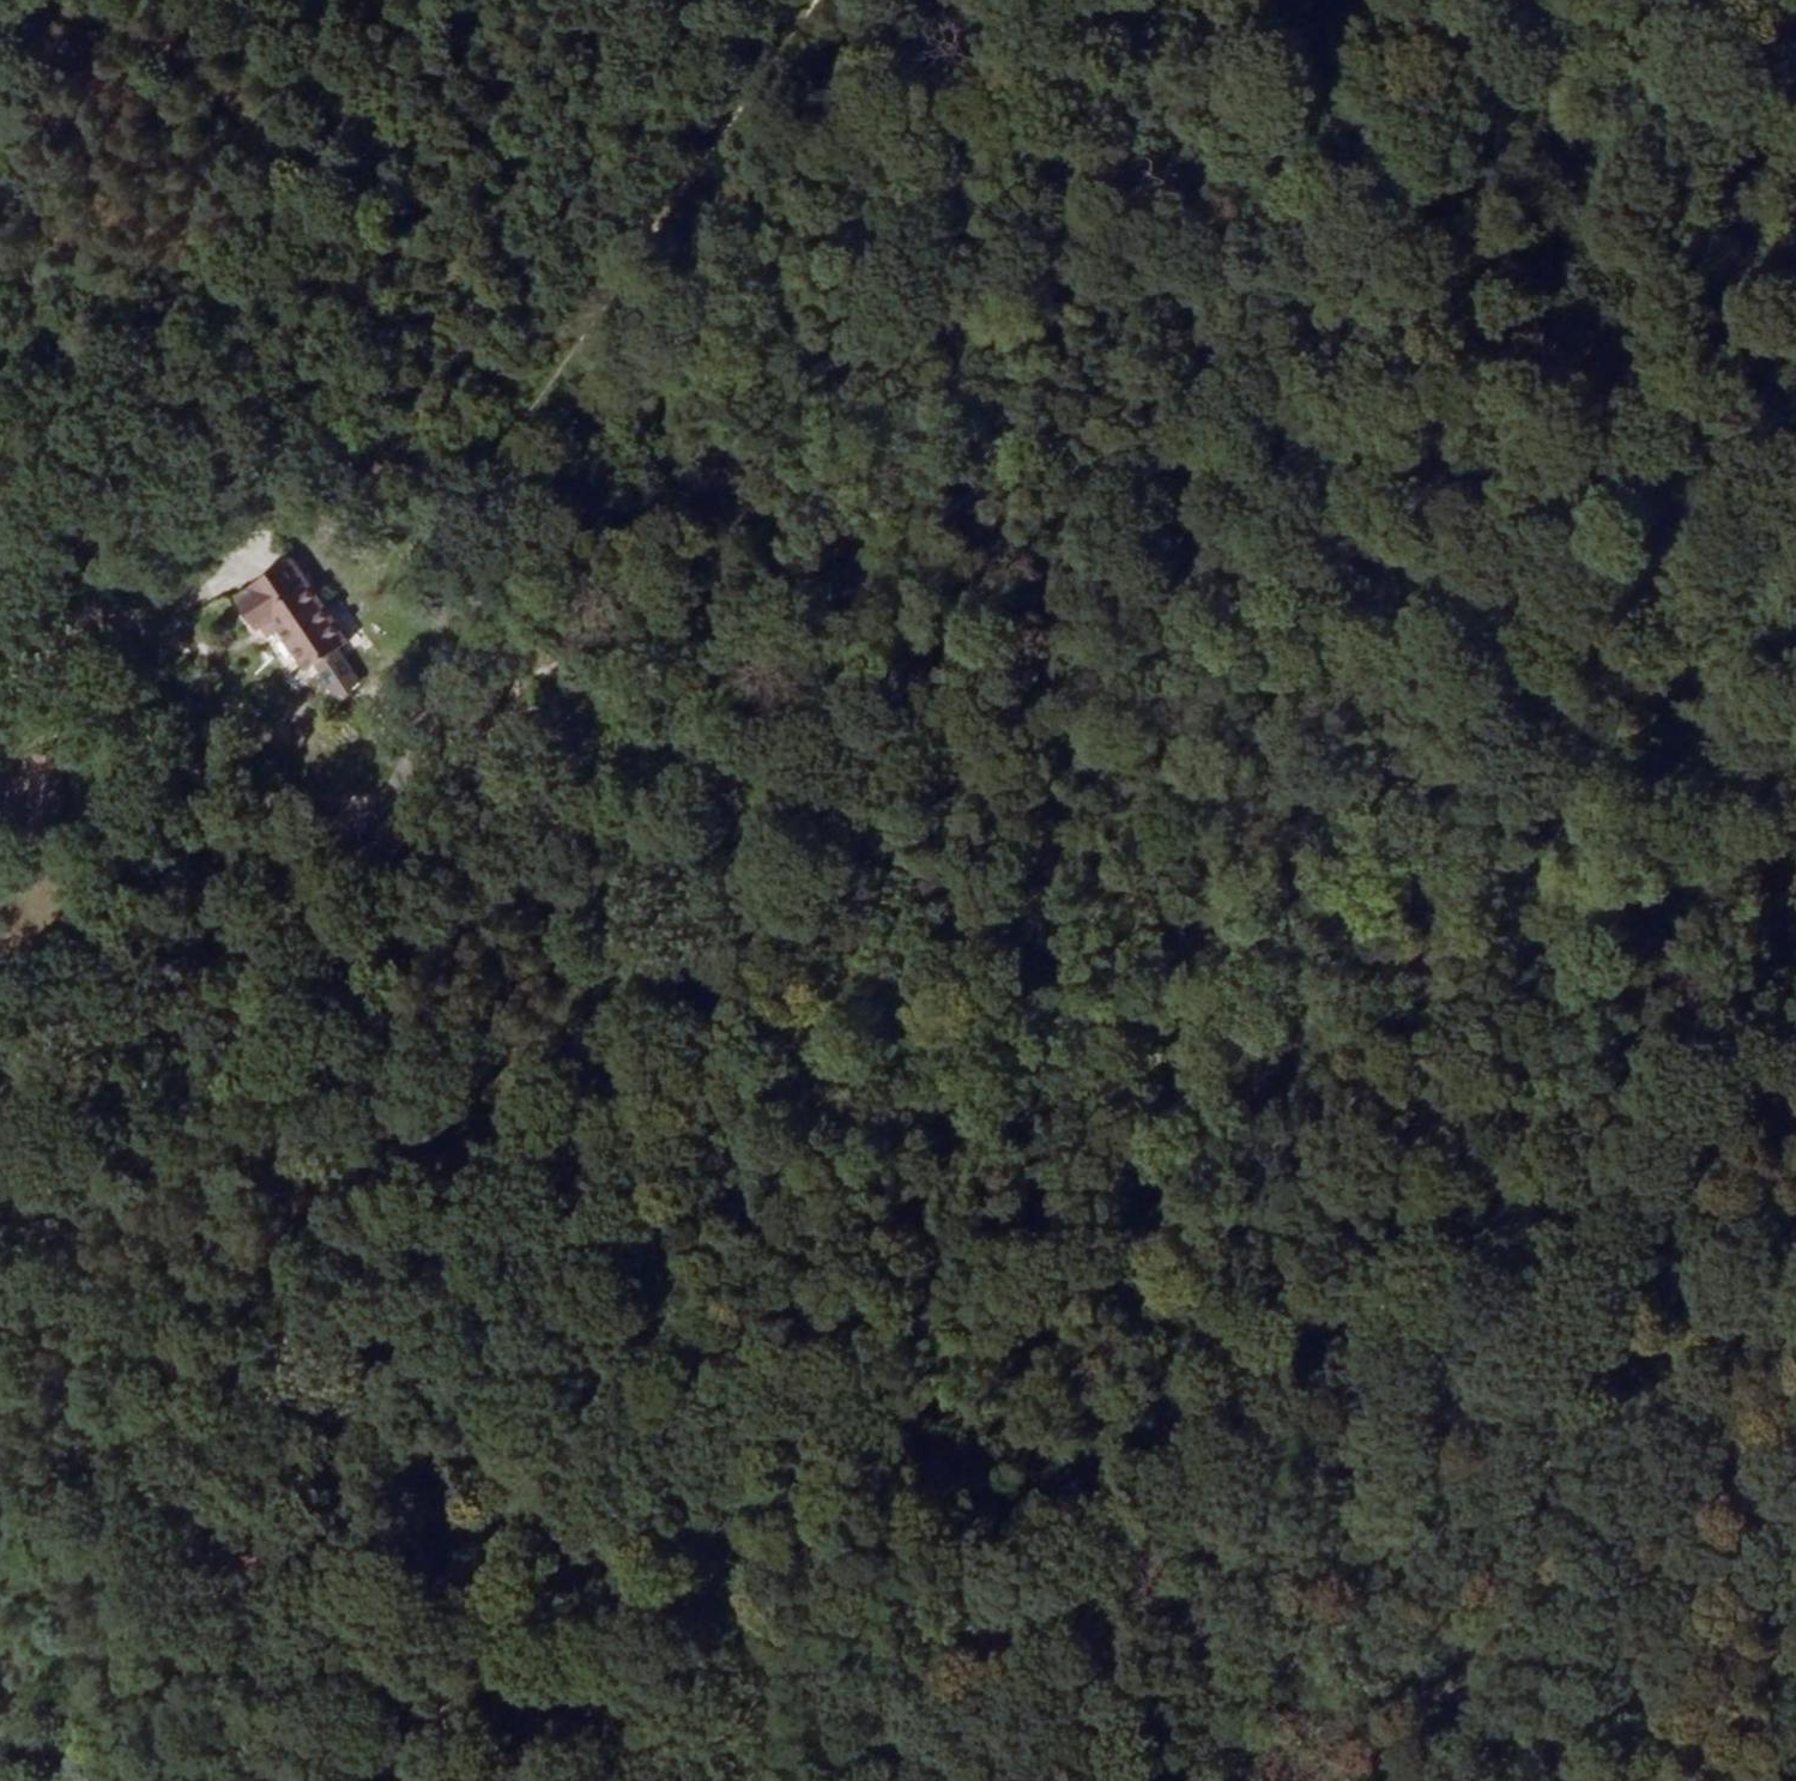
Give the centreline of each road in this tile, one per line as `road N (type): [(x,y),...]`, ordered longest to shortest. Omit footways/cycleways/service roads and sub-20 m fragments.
road 1 (unclassified): [(0,582),(86,624),(147,620)]
road 2 (track): [(1795,89),(1723,41),(1687,0)]

